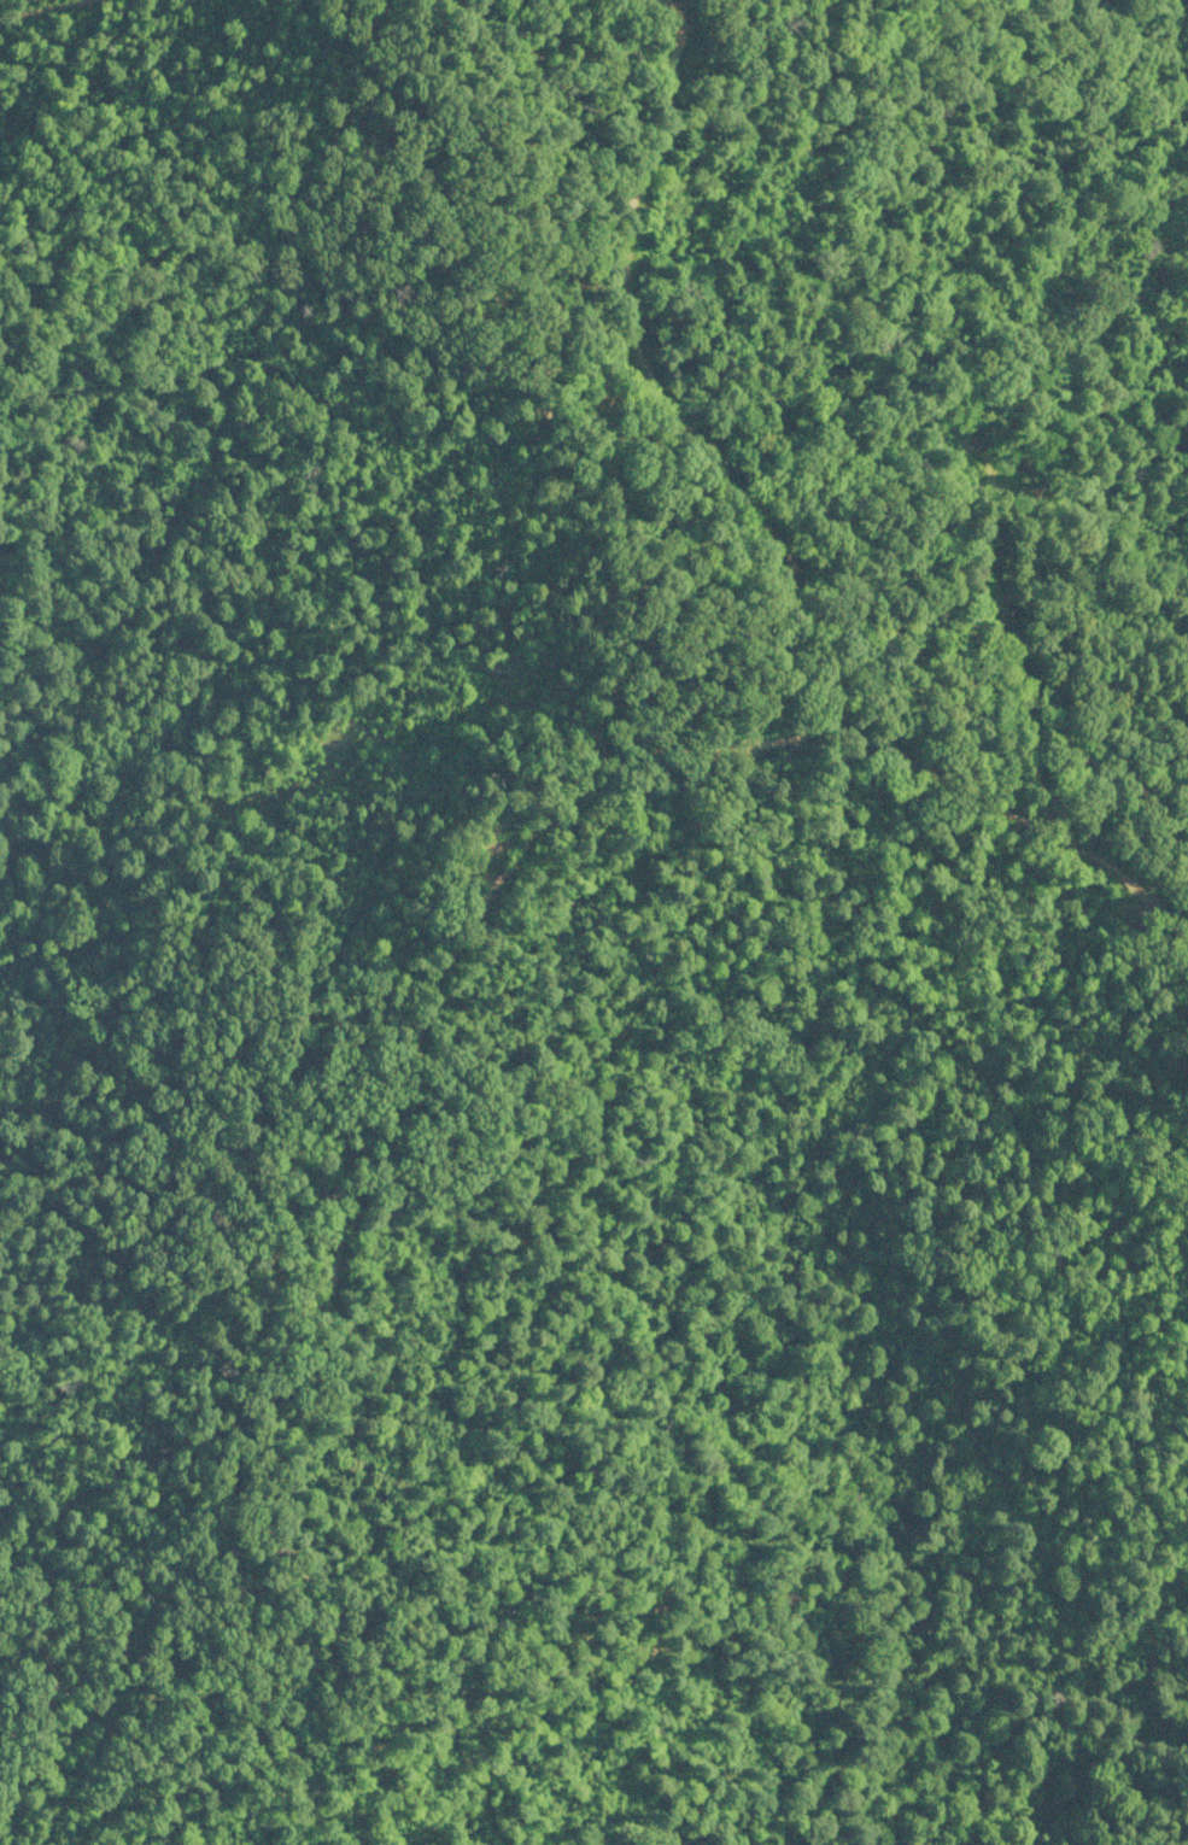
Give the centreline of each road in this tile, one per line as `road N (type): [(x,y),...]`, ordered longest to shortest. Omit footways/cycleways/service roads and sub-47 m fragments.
road 1 (track): [(519,1844),(644,1714),(665,1662),(651,1452),(722,1484),(821,1597),(814,1727),(776,1786),(761,1844)]

